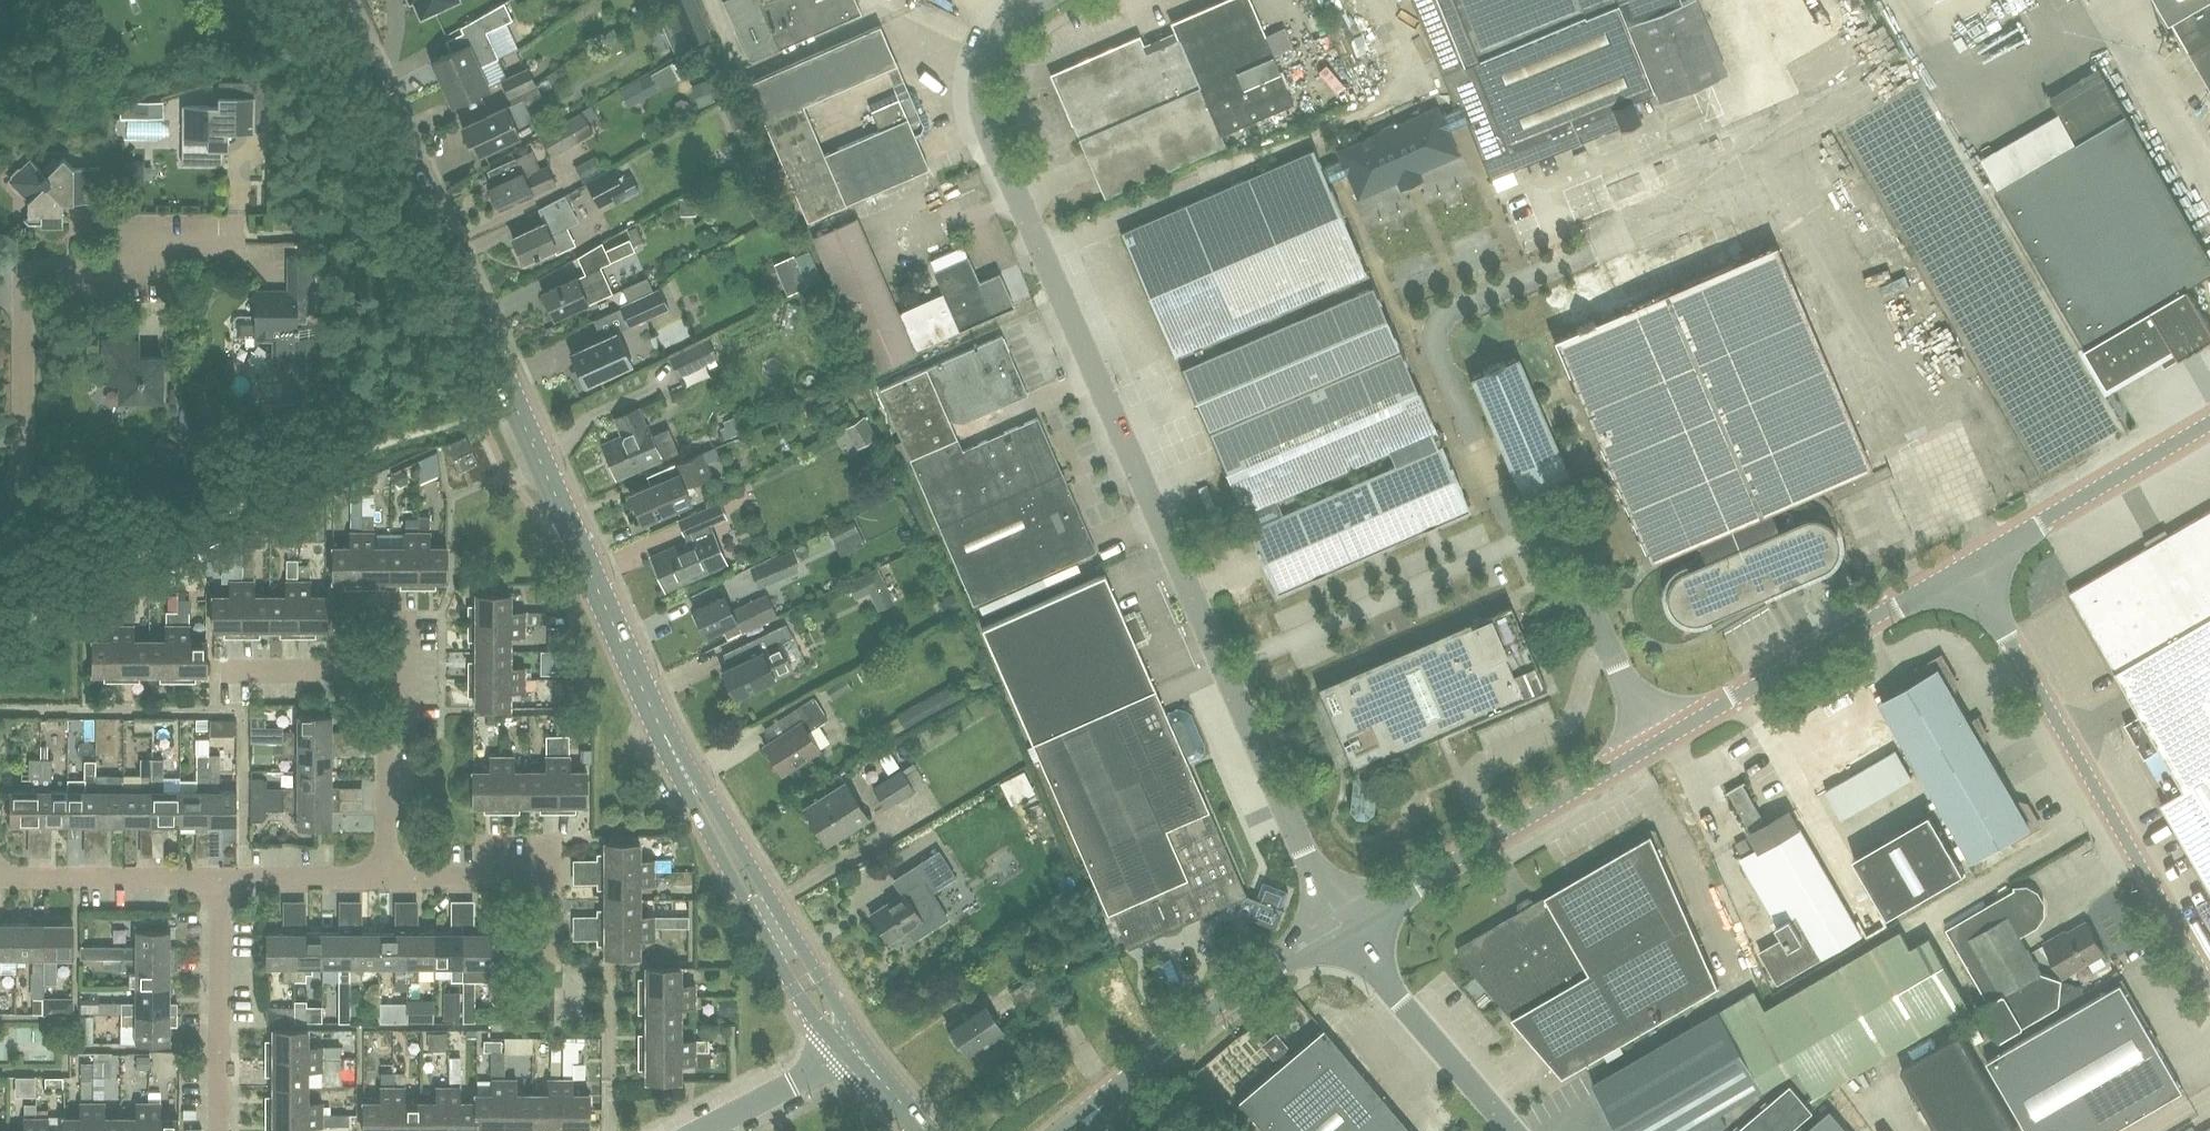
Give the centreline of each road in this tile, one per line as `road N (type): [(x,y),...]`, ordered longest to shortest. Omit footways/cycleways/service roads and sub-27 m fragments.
road 1 (unclassified): [(1338,927),(989,144),(982,97),(990,53),(1040,0)]
road 2 (unclassified): [(1338,927),(1962,565)]
road 3 (tertiary): [(582,555),(329,0)]
road 4 (unclassified): [(1962,565),(2209,986)]
road 5 (residential): [(0,512),(24,444),(28,281),(48,272),(116,270),(174,248),(245,247)]
road 6 (tertiary): [(657,721),(775,955),(847,1058)]
road 7 (tertiary): [(864,1047),(657,721)]
road 8 (unclassified): [(1962,565),(2209,423)]
road 9 (unclassified): [(1509,1130),(1338,927)]
road 10 (residential): [(551,972),(552,879),(388,879)]
road 11 (unclassified): [(1136,1074),(1189,1027),(1338,927)]
road 12 (residential): [(220,1130),(216,880)]
road 13 (residential): [(0,878),(216,880)]
road 14 (residential): [(388,879),(388,667)]
road 15 (tertiary): [(582,555),(657,721)]
road 16 (residential): [(388,879),(216,880)]
road 17 (residential): [(221,668),(388,667)]
road 18 (residential): [(699,1130),(847,1058)]

